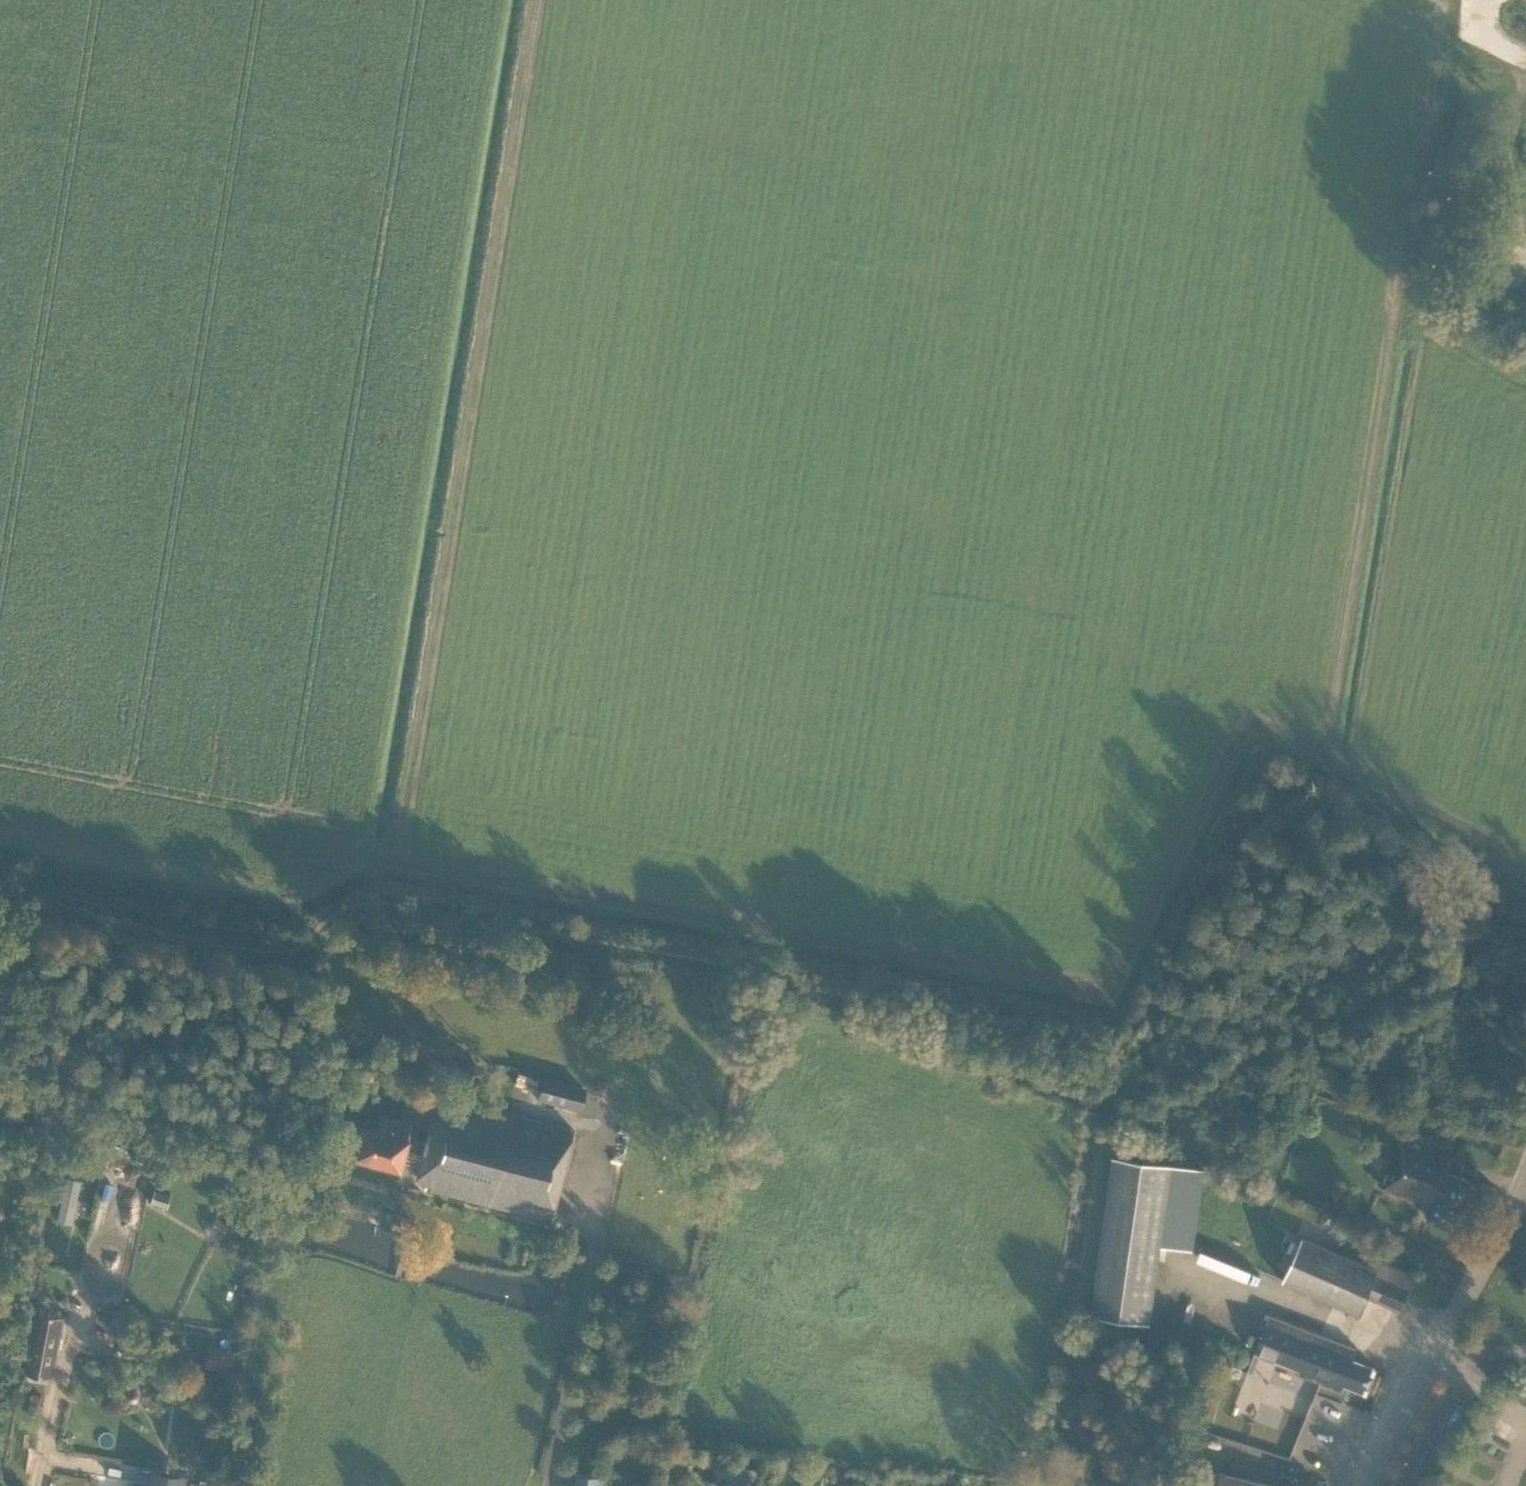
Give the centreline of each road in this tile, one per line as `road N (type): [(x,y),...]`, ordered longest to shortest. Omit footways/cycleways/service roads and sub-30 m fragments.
road 1 (tertiary): [(1365,1485),(1525,1179)]

